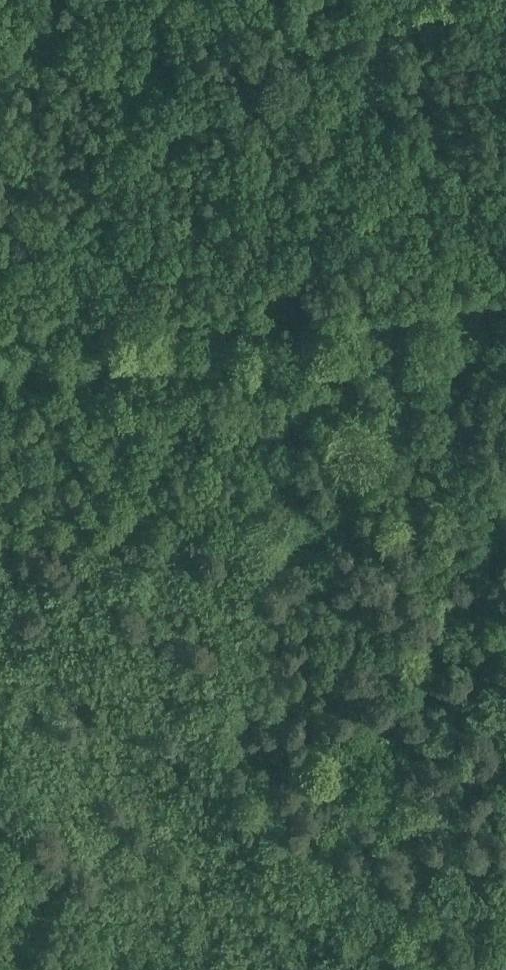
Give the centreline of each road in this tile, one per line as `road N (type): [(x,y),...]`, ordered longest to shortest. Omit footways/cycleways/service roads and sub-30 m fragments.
road 1 (tertiary): [(0,321),(102,305),(381,307),(505,298)]

